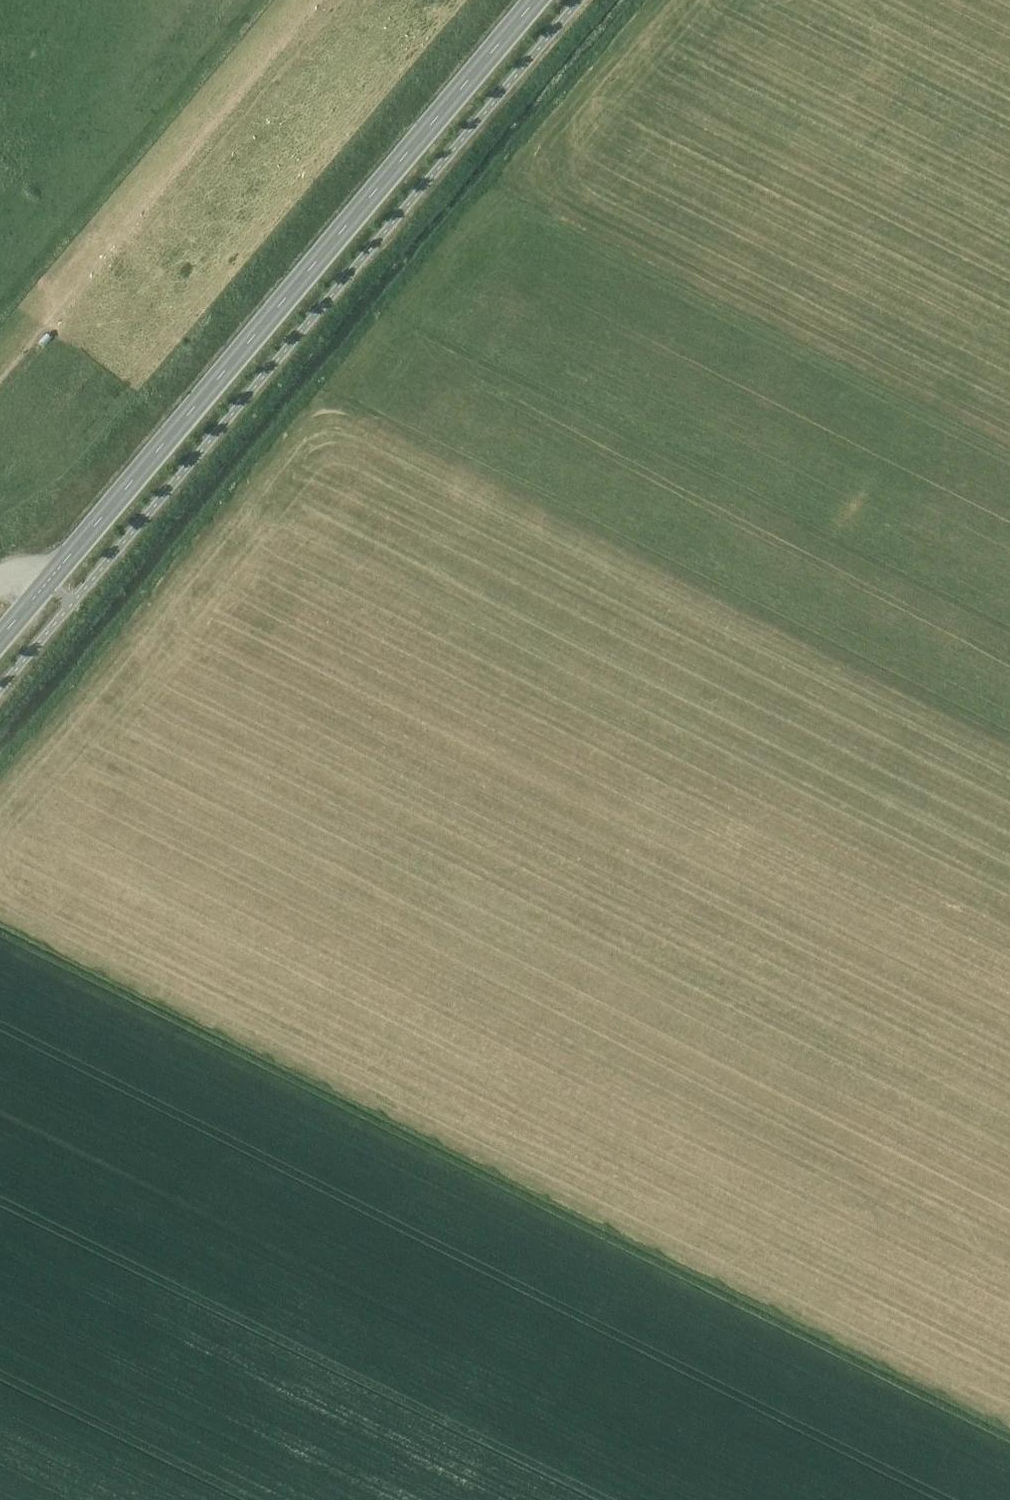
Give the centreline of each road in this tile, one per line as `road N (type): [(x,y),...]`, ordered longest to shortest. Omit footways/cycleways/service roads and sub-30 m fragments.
road 1 (primary): [(46,582),(535,0)]

